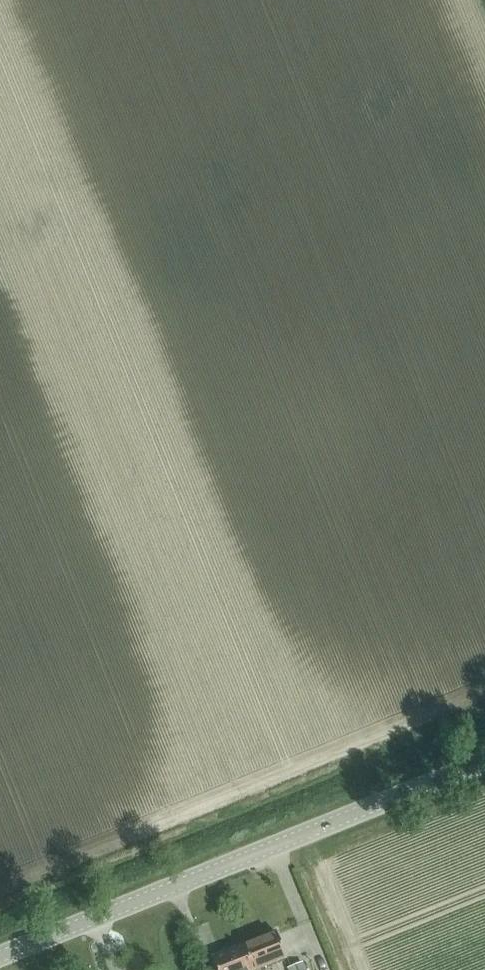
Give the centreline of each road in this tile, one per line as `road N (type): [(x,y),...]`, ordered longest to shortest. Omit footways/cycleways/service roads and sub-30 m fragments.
road 1 (unclassified): [(0,957),(484,762)]

